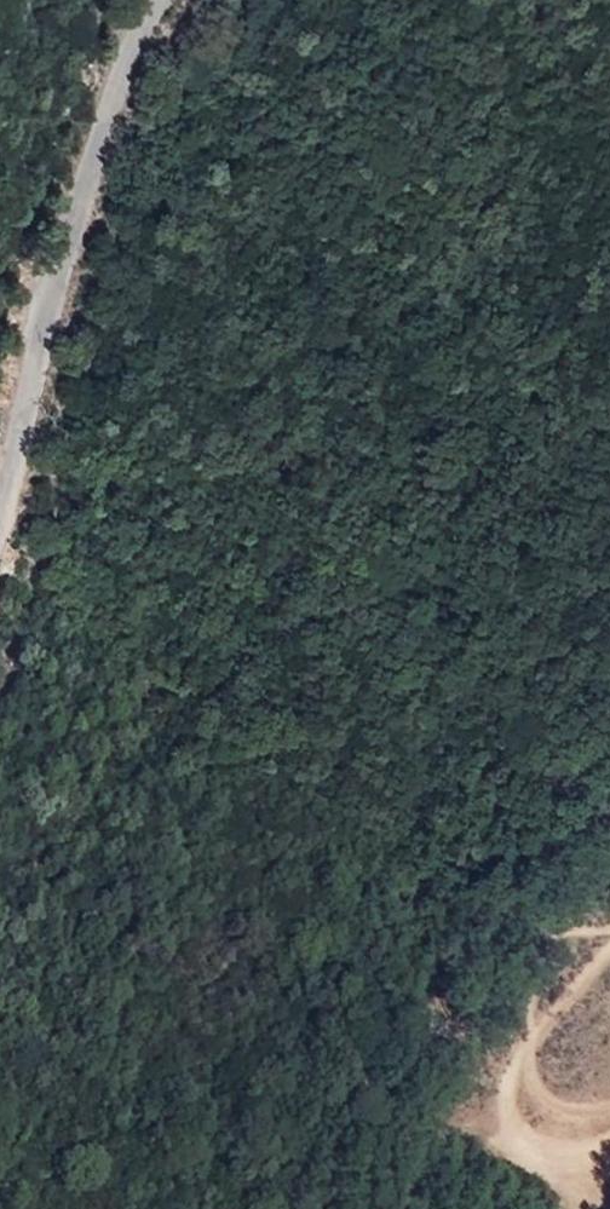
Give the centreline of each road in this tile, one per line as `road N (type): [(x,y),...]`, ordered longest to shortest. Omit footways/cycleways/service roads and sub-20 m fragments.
road 1 (unclassified): [(0,506),(123,80),(166,0)]
road 2 (track): [(609,1154),(570,1161),(534,1152),(509,1127),(506,1089),(523,1042),(609,945)]

